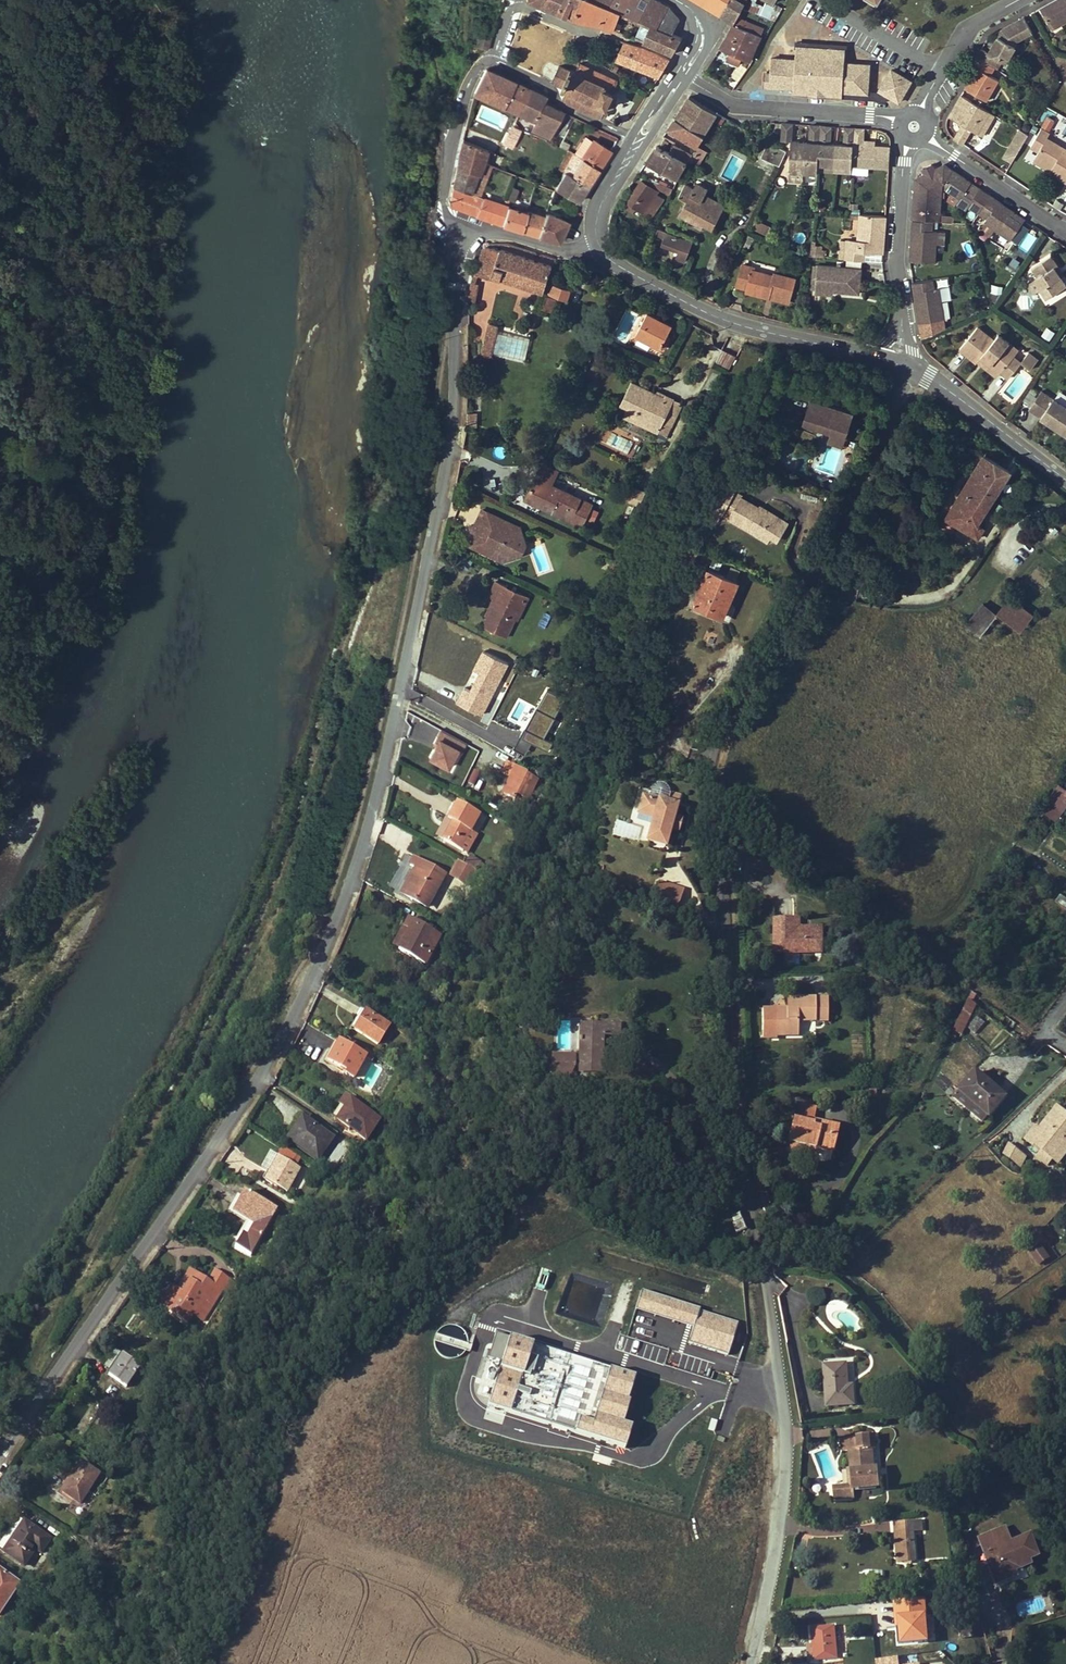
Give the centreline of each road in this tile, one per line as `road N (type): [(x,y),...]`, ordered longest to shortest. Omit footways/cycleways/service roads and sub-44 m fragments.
road 1 (residential): [(0,1457),(242,1104),(323,954),(374,792),(449,426),(454,263),(442,211)]
road 2 (unclassified): [(903,362),(900,395),(869,465),(711,750),(733,1157),(762,1257),(783,1414),(785,1494),(769,1610)]
road 3 (tertiary): [(597,241),(608,259),(709,310),(903,362)]
road 4 (residential): [(684,72),(724,102),(914,127)]
road 5 (residential): [(903,362),(896,263),(914,127)]
road 6 (tertiary): [(903,362),(948,385),(1065,478)]
road 7 (residential): [(914,127),(1065,230)]
road 8 (residential): [(640,139),(561,104),(551,88),(492,59)]
road 9 (unclassified): [(936,1599),(769,1610)]
road 10 (residential): [(492,59),(473,71),(463,94),(442,211)]
road 11 (residential): [(442,211),(555,250),(597,241)]
road 12 (residential): [(817,0),(940,76)]

